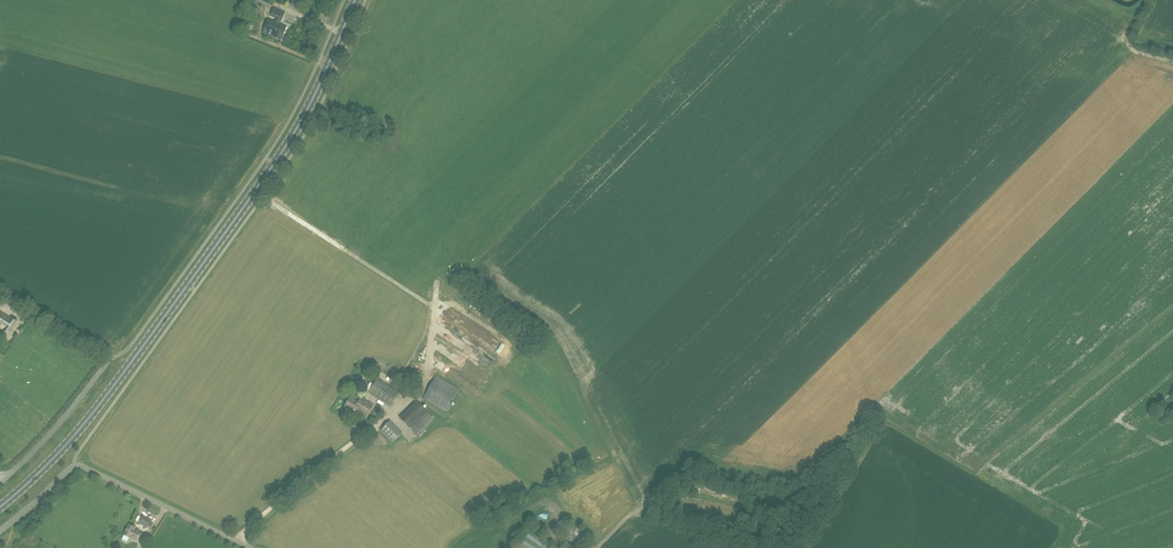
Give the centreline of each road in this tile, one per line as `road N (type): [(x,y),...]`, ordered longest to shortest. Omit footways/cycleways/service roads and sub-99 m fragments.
road 1 (primary): [(0,508),(104,401),(271,169),(304,118),(356,0)]
road 2 (unclassified): [(252,547),(76,462),(0,530)]
road 3 (unclassified): [(2,479),(105,364)]
road 4 (track): [(807,547),(879,413)]

